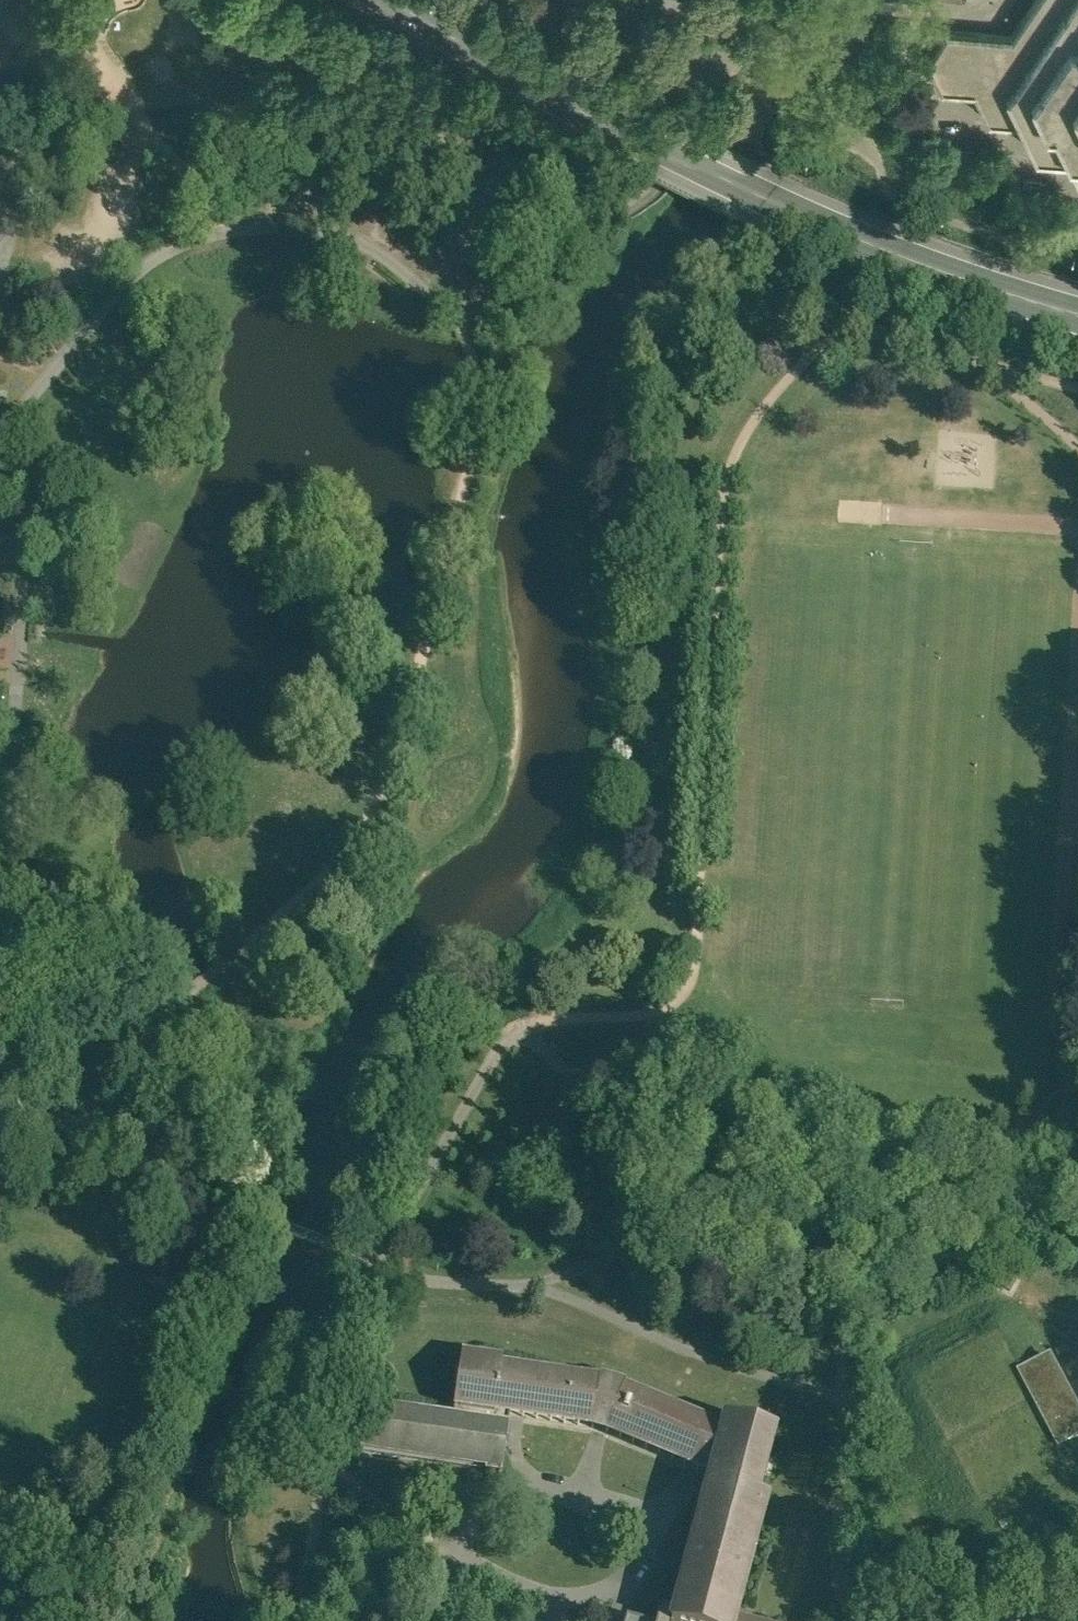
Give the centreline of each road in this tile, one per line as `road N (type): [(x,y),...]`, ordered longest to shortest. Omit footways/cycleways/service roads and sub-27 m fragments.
road 1 (secondary): [(399,0),(735,187),(995,292),(1077,315)]

